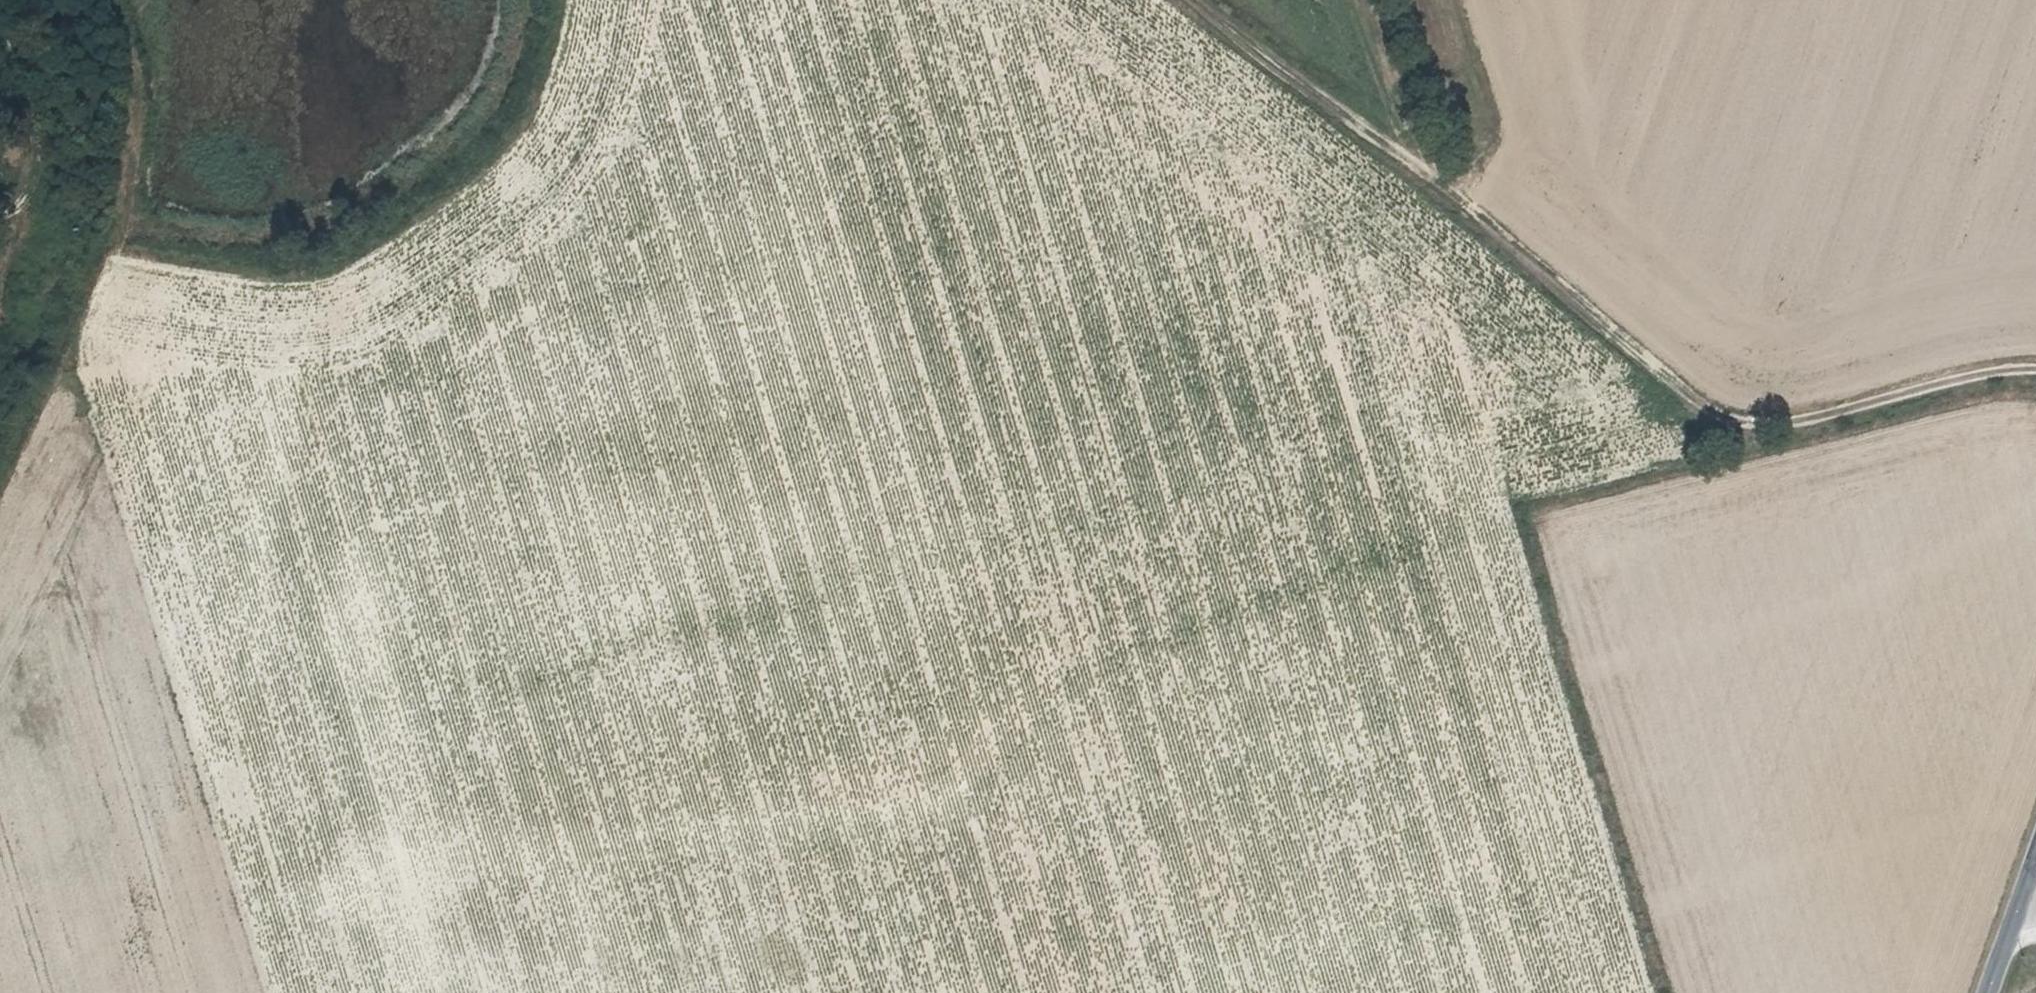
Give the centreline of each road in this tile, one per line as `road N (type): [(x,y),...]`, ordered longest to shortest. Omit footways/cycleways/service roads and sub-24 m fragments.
road 1 (track): [(1185,0),(1720,425),(1802,432),(2016,371),(2035,374)]
road 2 (tertiary): [(2035,862),(1991,992)]

